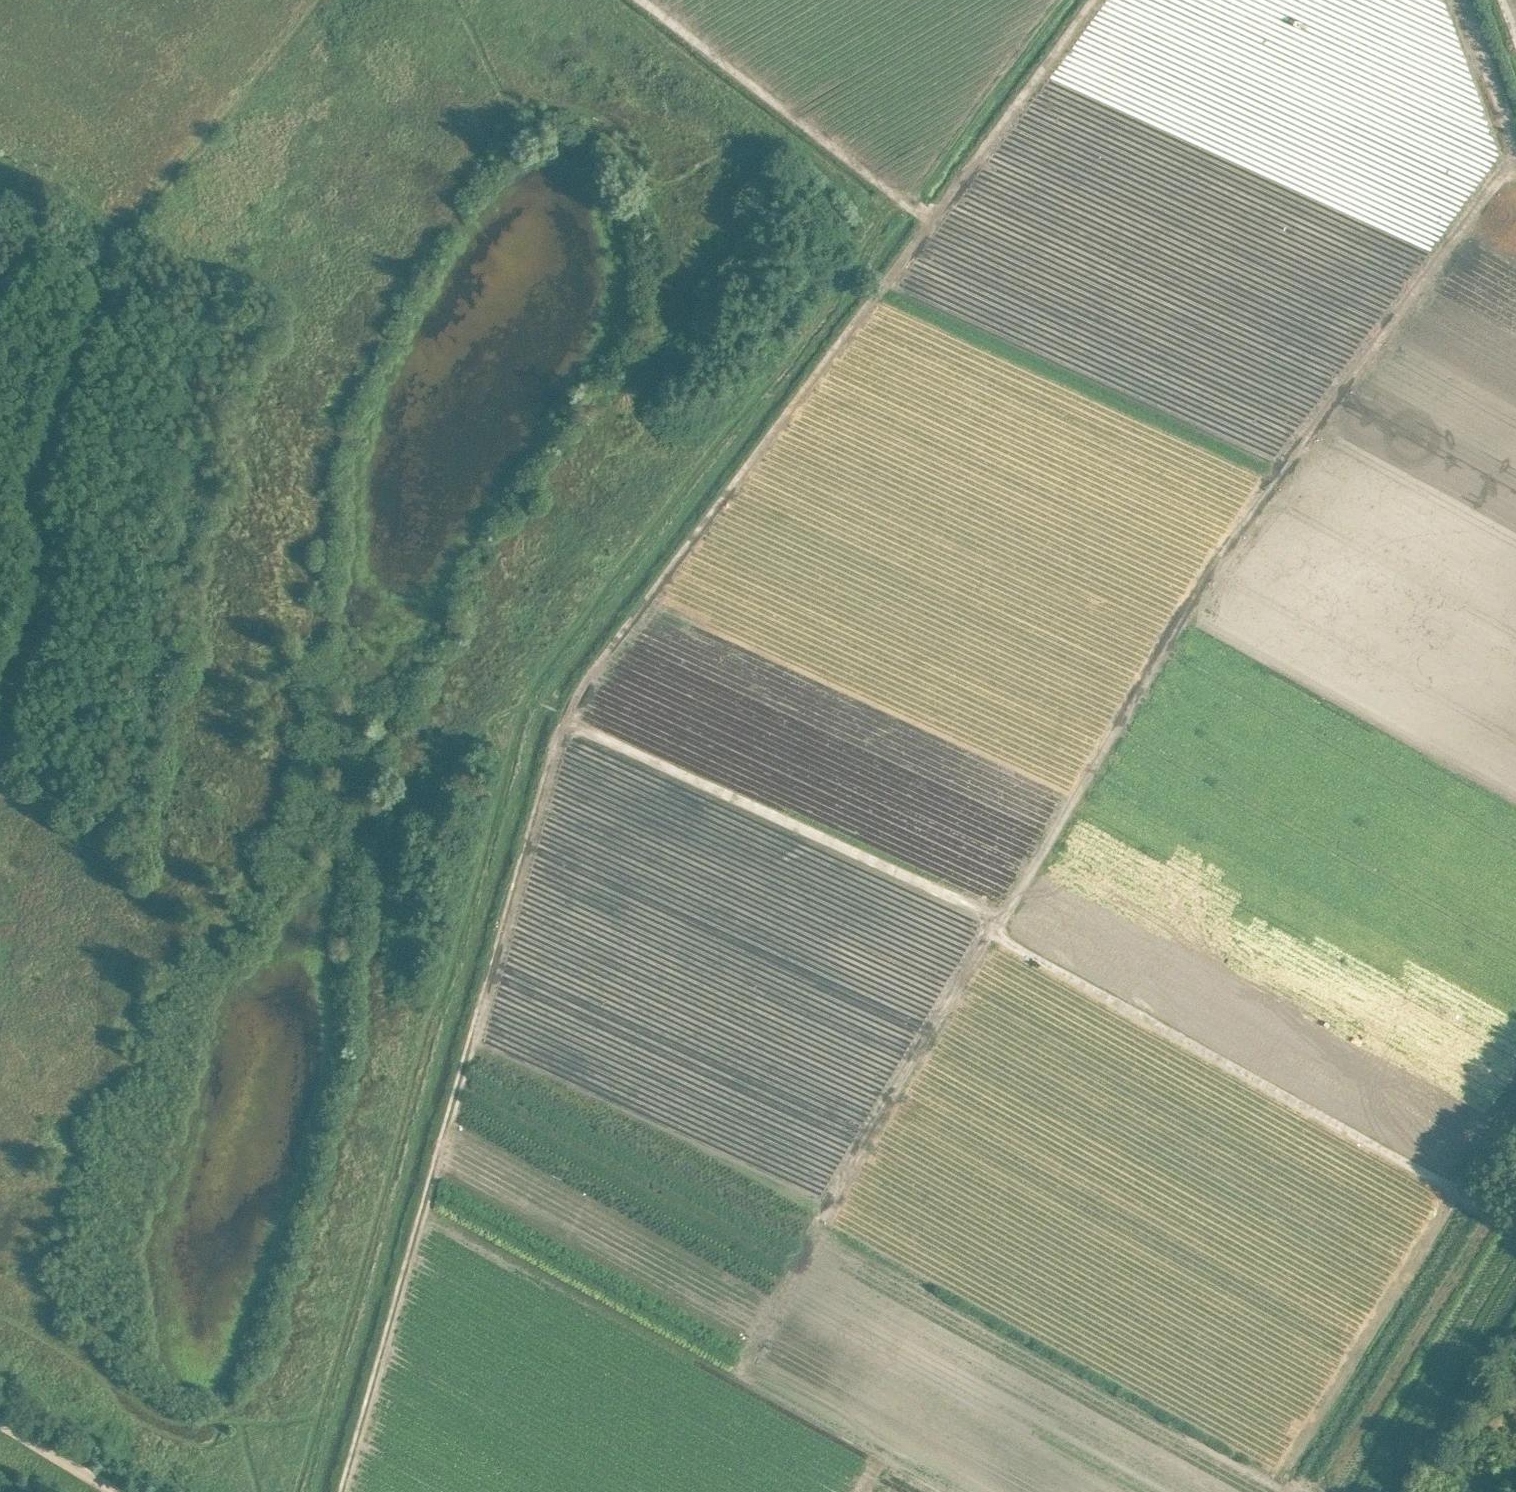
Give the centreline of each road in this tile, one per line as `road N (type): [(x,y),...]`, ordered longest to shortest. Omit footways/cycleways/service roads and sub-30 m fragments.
road 1 (track): [(0,1416),(123,1491)]

